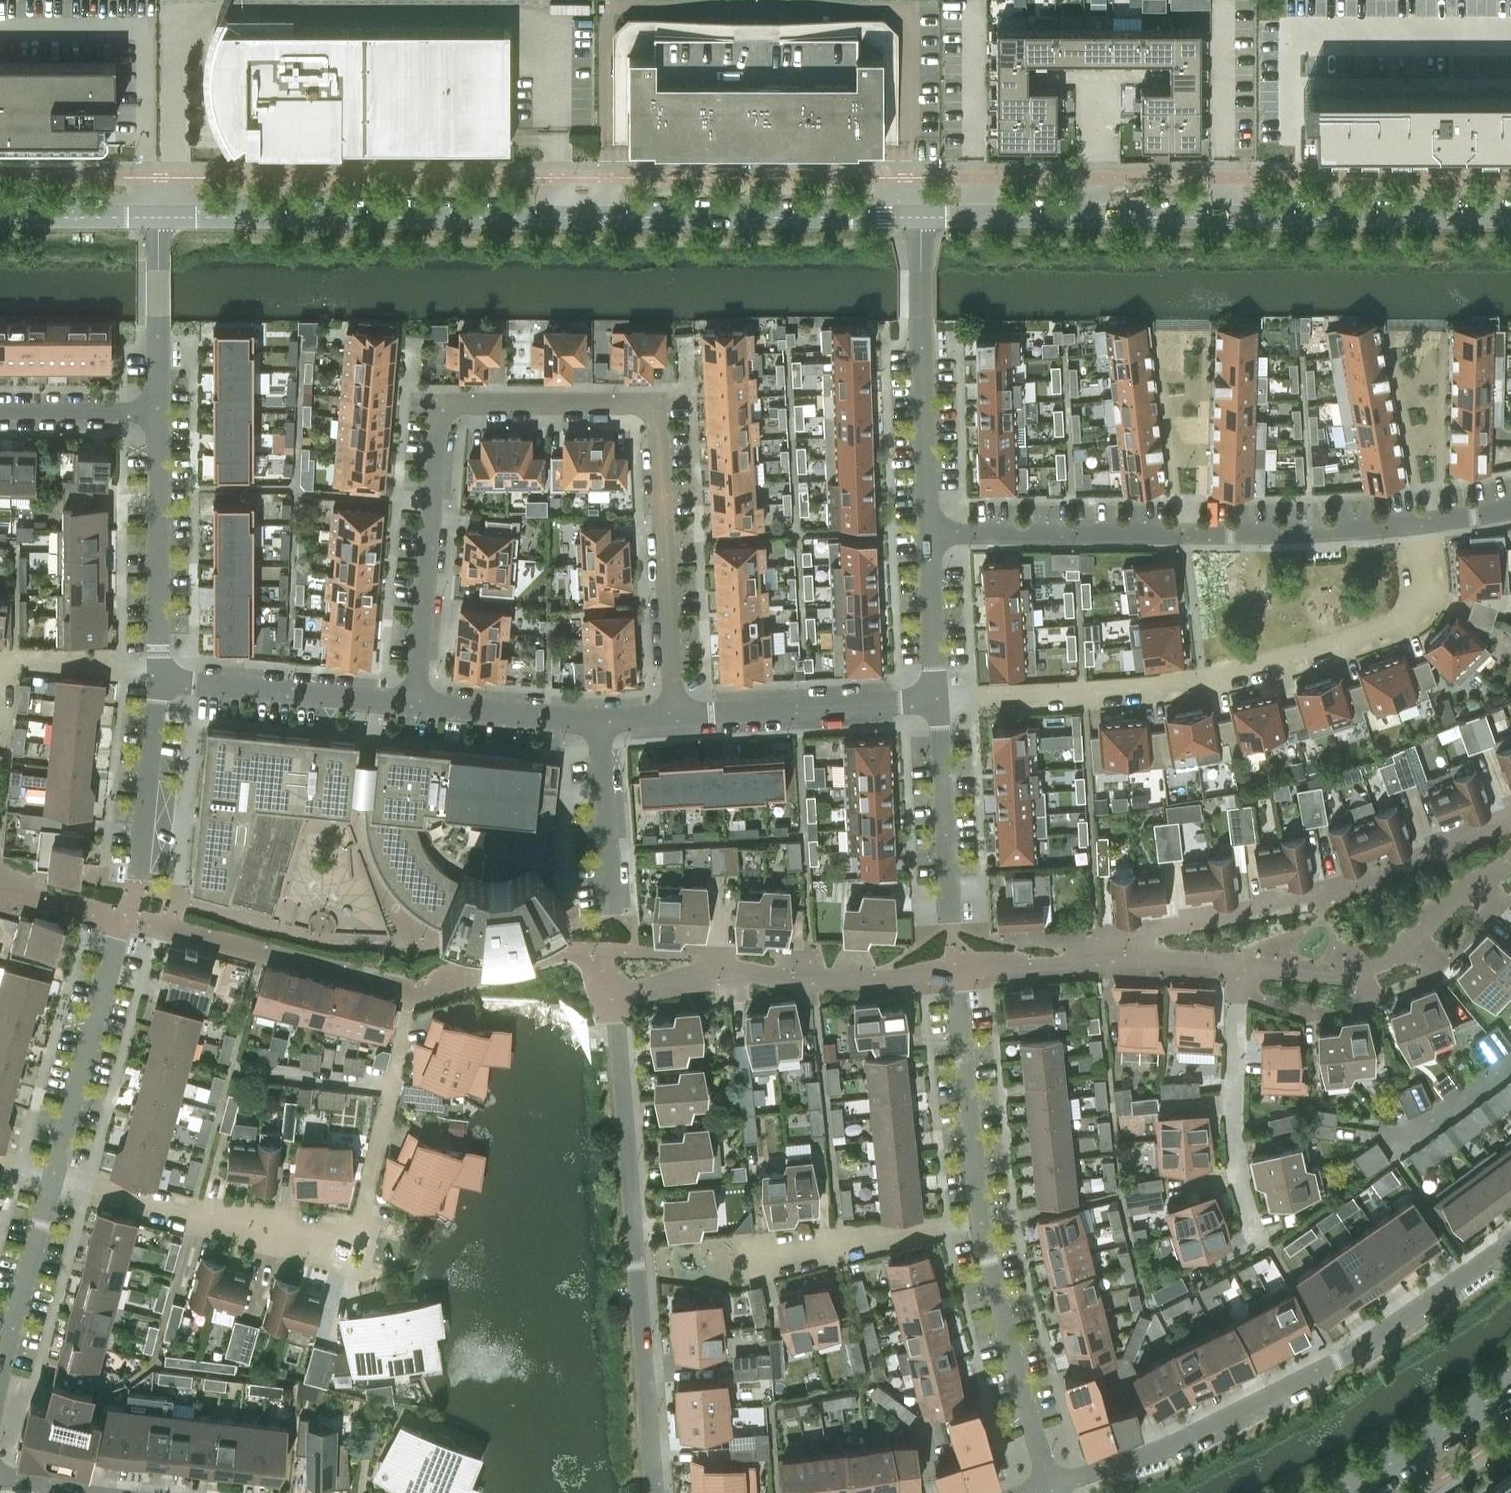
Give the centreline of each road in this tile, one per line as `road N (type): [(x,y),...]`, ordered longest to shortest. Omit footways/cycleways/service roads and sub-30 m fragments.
road 1 (residential): [(675,712),(662,416),(647,404),(445,407),(416,700)]
road 2 (tertiary): [(160,217),(921,216)]
road 3 (tertiary): [(921,216),(1510,217)]
road 4 (residential): [(1428,522),(1423,606),(1389,631),(1206,680),(937,699)]
road 5 (residential): [(1510,1244),(1337,1360),(1171,1446),(1051,1484)]
road 6 (residential): [(929,532),(1271,533),(1428,522)]
road 7 (residential): [(390,1086),(346,1257),(53,1177)]
road 8 (residential): [(1115,944),(1301,979),(1333,977),(1395,942),(1510,850)]
road 9 (residential): [(1510,825),(1309,899),(1115,944)]
road 10 (residential): [(983,1224),(855,1246),(637,1251)]
road 11 (residential): [(956,972),(617,993)]
road 12 (residential): [(921,216),(929,532)]
road 13 (residential): [(410,991),(126,915)]
road 14 (residential): [(1051,1484),(983,1224)]
road 15 (residential): [(160,677),(159,410)]
road 16 (residential): [(937,699),(675,712)]
road 17 (residential): [(637,1251),(617,993)]
road 18 (residential): [(416,700),(160,677)]
road 19 (residential): [(53,1177),(123,931)]
road 20 (residential): [(983,1224),(956,972)]
road 21 (residential): [(655,1492),(637,1251)]
road 22 (residential): [(617,993),(566,951),(410,991)]
road 23 (residential): [(937,699),(949,918)]
road 24 (residential): [(0,1384),(53,1177)]
road 25 (tertiary): [(1510,1382),(1339,1492)]
road 26 (residential): [(137,879),(160,677)]
road 27 (residential): [(159,410),(160,217)]
road 28 (residential): [(603,721),(416,700)]
road 29 (residential): [(603,721),(610,904)]
road 30 (residential): [(929,532),(937,699)]
road 31 (residential): [(956,972),(1115,944)]
road 32 (residential): [(160,677),(0,663)]
road 33 (tertiary): [(0,217),(160,217)]
road 34 (residential): [(159,410),(0,410)]
road 35 (residential): [(263,1066),(390,1086)]

